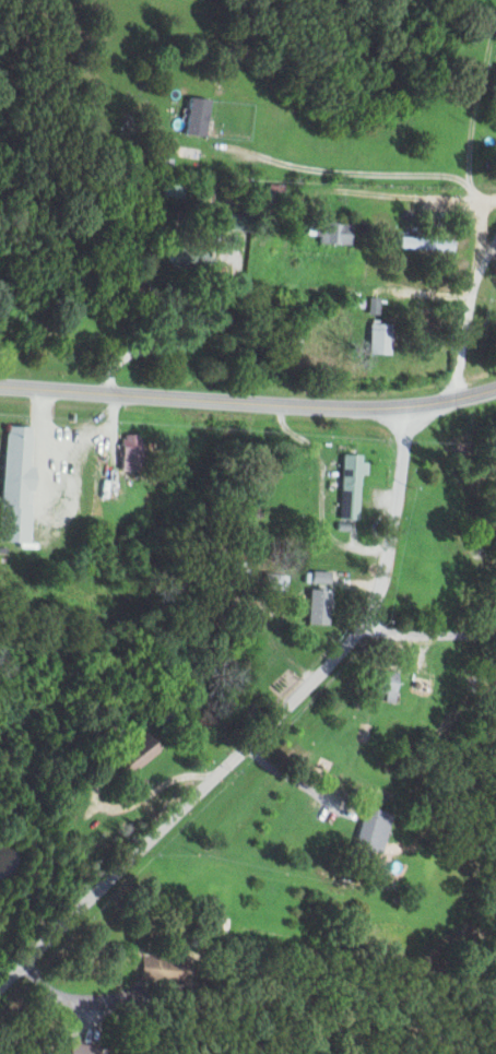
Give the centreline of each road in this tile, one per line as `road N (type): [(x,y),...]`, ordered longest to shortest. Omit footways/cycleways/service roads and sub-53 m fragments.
road 1 (residential): [(0,980),(370,607),(406,407)]
road 2 (secondary): [(495,385),(406,407),(327,408),(0,383)]
road 3 (residential): [(467,190),(277,190),(244,200),(219,306),(201,329),(175,344),(113,350),(98,389)]
road 4 (residential): [(36,384),(33,508),(61,509),(81,424),(105,407),(110,390)]
road 5 (residential): [(129,730),(107,747),(90,781),(92,800),(105,808),(174,775),(210,775)]
road 6 (residential): [(454,399),(453,318),(470,254),(467,190)]
road 7 (residential): [(457,190),(463,115),(495,0)]
road 8 (residential): [(362,618),(376,628),(495,630)]

